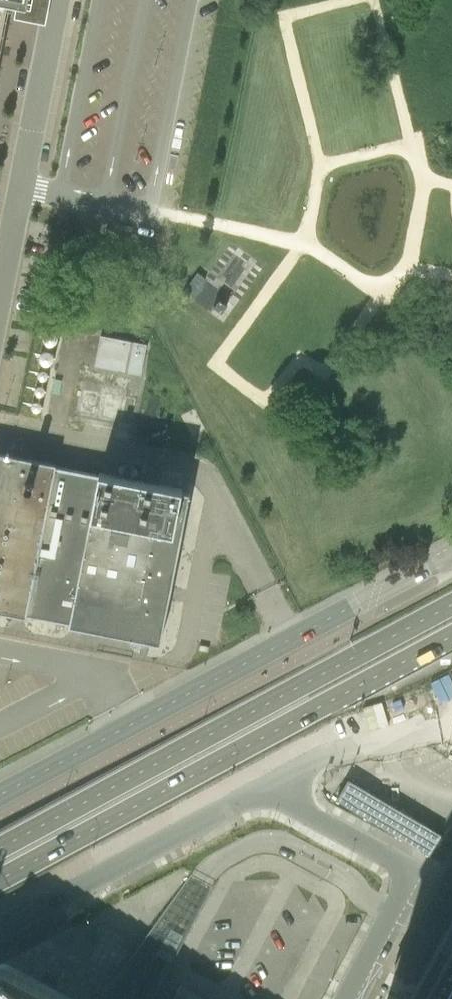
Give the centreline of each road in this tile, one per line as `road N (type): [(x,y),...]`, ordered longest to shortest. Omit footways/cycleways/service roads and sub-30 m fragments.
road 1 (primary): [(0,881),(451,638)]
road 2 (primary): [(451,606),(0,847)]
road 3 (tertiary): [(451,558),(130,726)]
road 4 (residential): [(351,998),(418,874),(266,791)]
road 5 (residential): [(0,931),(266,791)]
road 6 (unclassified): [(57,0),(0,285)]
road 7 (unclassified): [(130,726),(101,673),(0,652)]
road 8 (tertiary): [(130,726),(0,796)]

